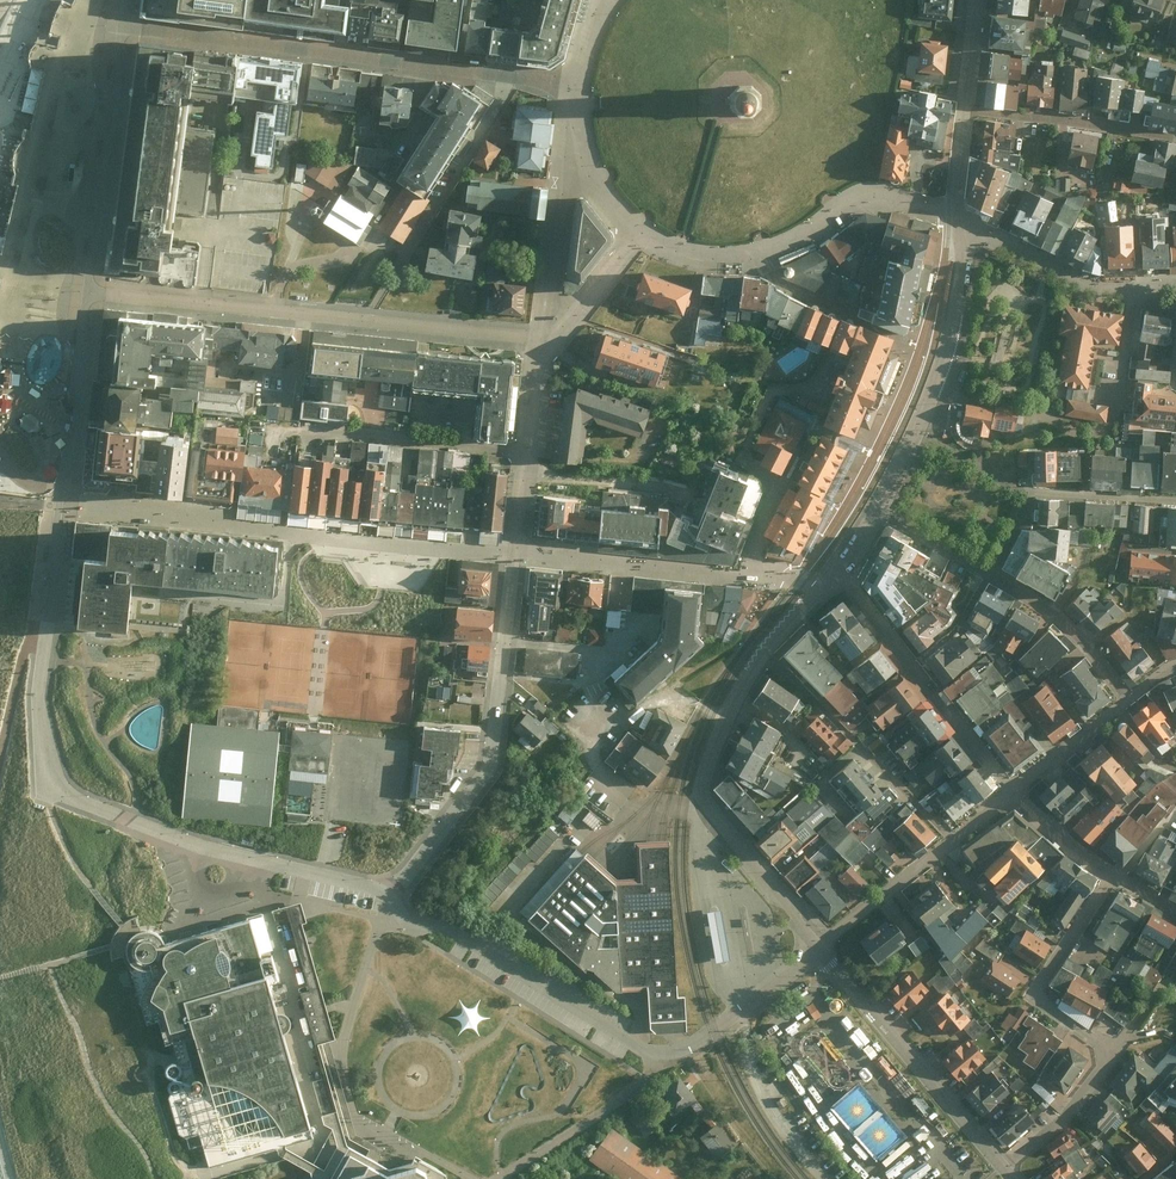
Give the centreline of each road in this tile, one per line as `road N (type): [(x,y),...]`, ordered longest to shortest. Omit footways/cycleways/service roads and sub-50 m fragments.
road 1 (residential): [(391,899),(404,915),(451,931),(654,1051),(686,1050),(819,947)]
road 2 (residential): [(51,786),(40,691),(66,460),(79,433),(91,289)]
road 3 (residential): [(391,899),(493,759),(530,451)]
road 4 (residential): [(579,82),(127,24)]
road 5 (residential): [(544,336),(91,289)]
road 6 (residential): [(879,511),(934,385),(958,302),(969,109)]
road 7 (residential): [(1006,1166),(1086,1094),(1104,1066),(1102,1043),(1033,992),(1112,875)]
road 8 (residential): [(766,652),(728,715),(704,792),(819,947)]
road 9 (residential): [(819,947),(1006,1166)]
road 10 (residential): [(91,289),(113,183),(127,24)]
road 11 (residential): [(950,842),(766,652)]
road 12 (residential): [(544,336),(642,228),(611,201),(580,131)]
road 13 (residential): [(142,824),(364,883),(391,899)]
road 14 (residential): [(530,451),(273,426)]
road 15 (residential): [(1130,701),(950,842)]
road 16 (residential): [(544,336),(563,165),(580,131)]
road 17 (residential): [(1175,137),(969,109)]
road 18 (residential): [(990,574),(1057,616),(1130,701)]
road 19 (residential): [(950,842),(819,947)]
road 20 (residential): [(1175,497),(1030,490)]
road 21 (residential): [(879,511),(990,574)]

